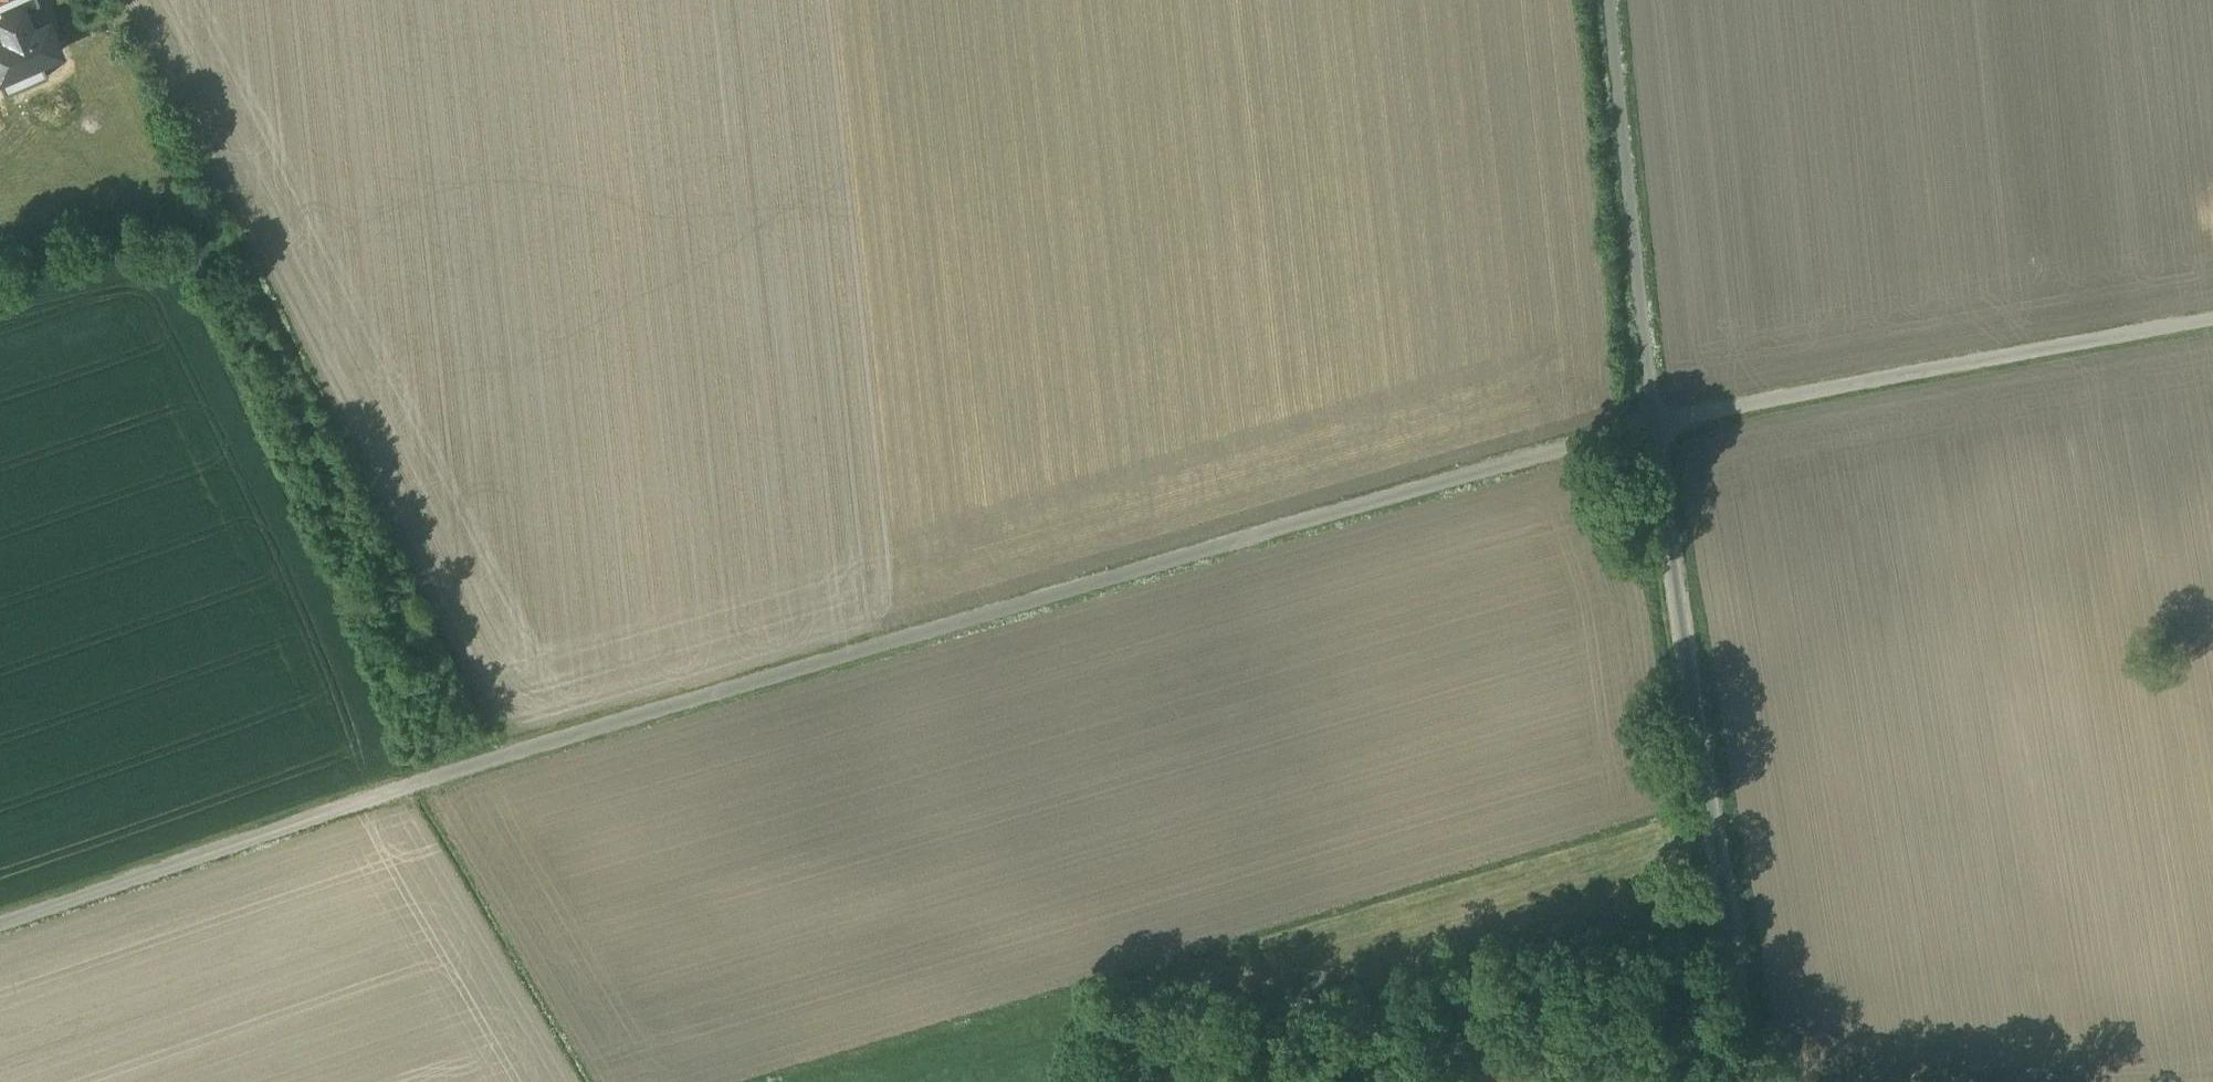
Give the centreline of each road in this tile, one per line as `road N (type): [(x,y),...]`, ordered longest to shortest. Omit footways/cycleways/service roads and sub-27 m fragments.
road 1 (unclassified): [(0,932),(416,789),(1657,425)]
road 2 (unclassified): [(1759,1081),(1657,425)]
road 3 (unclassified): [(1657,425),(2212,321)]
road 4 (unclassified): [(1657,425),(1611,0)]

